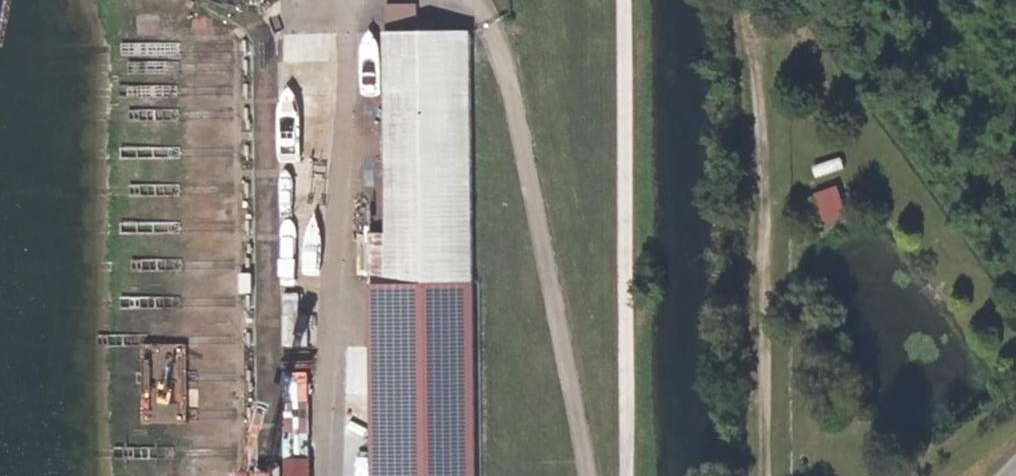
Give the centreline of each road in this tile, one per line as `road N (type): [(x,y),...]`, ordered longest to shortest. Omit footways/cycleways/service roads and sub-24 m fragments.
road 1 (track): [(637,475),(633,0)]
road 2 (track): [(765,0),(766,475)]

